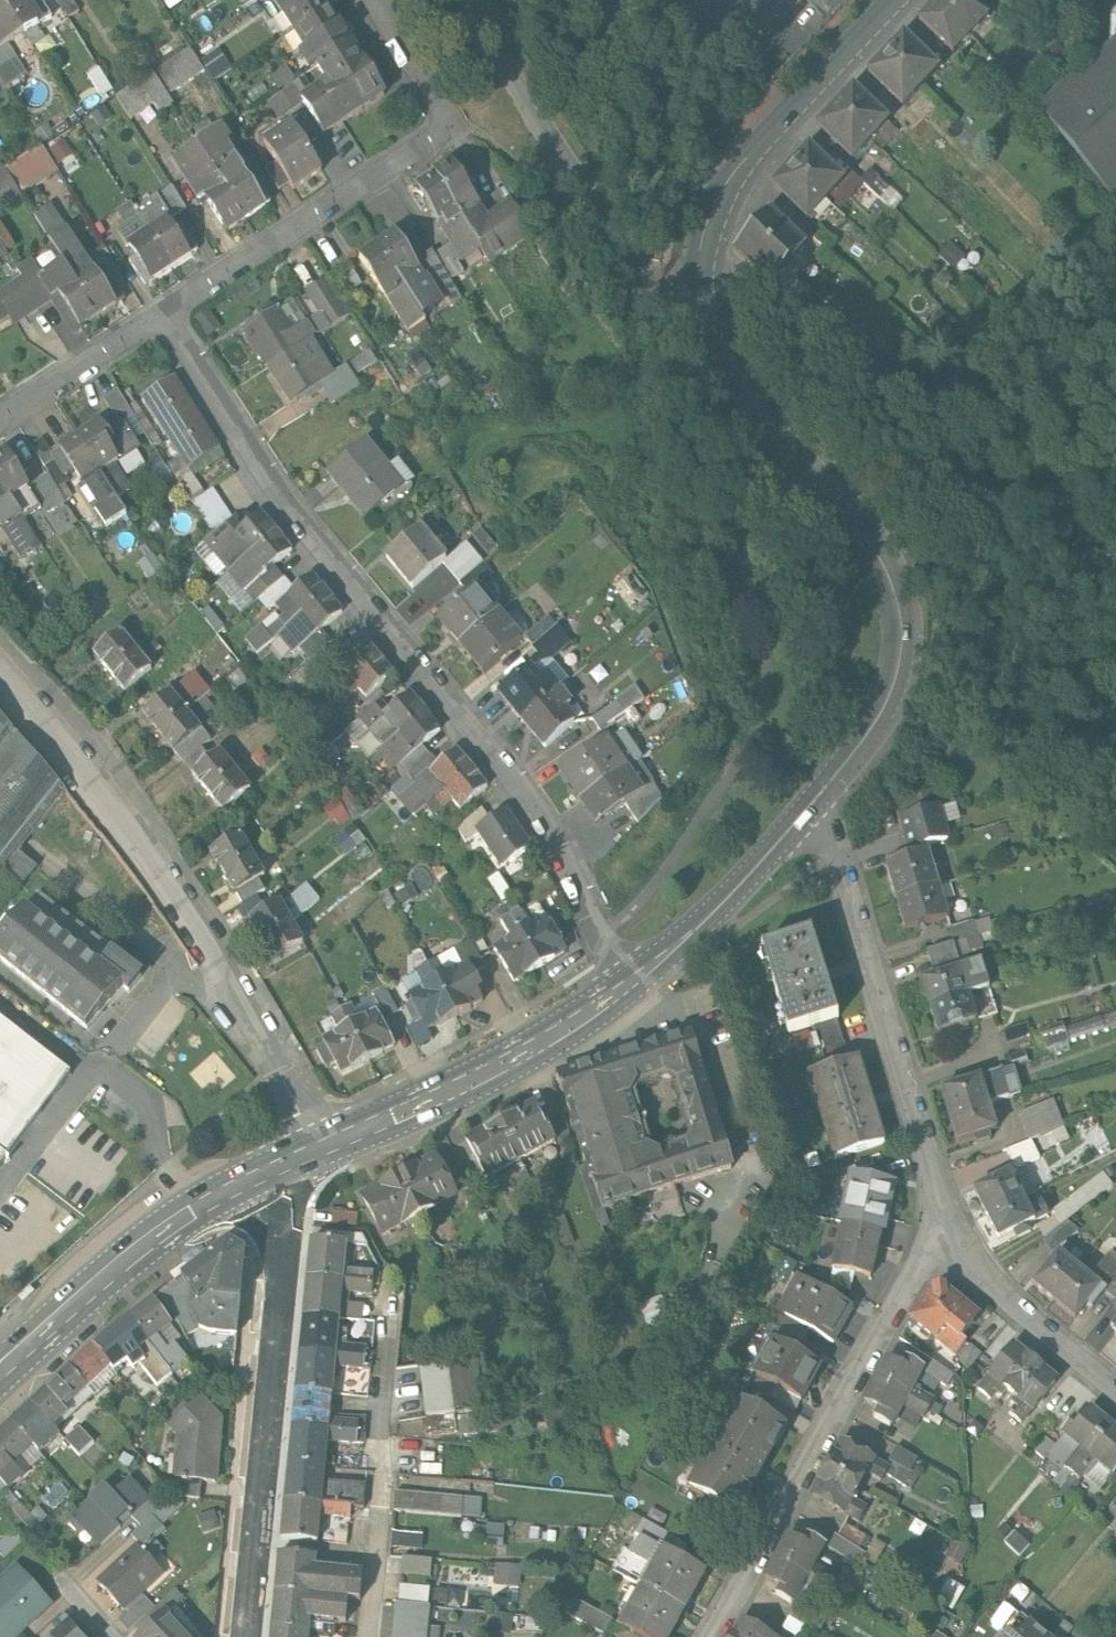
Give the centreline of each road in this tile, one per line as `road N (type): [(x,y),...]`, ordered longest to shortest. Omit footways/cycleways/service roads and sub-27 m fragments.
road 1 (residential): [(161,306),(294,516),(505,771),(564,856),(626,983)]
road 2 (residential): [(0,671),(214,952),(320,1149)]
road 3 (secondary): [(706,303),(741,390),(856,516),(879,549),(893,592),(897,663),(887,691),(828,777)]
road 4 (residential): [(370,0),(445,122),(161,306)]
road 5 (residential): [(712,1636),(950,1224)]
road 6 (residential): [(268,1172),(282,1228),(283,1303),(248,1636)]
road 7 (residential): [(950,1224),(828,777)]
road 8 (residential): [(706,303),(642,259),(472,0)]
road 9 (secondary): [(900,0),(738,171),(707,238),(706,303)]
road 10 (secondary): [(626,983),(522,1050),(320,1149)]
road 11 (secondary): [(268,1172),(137,1250),(0,1370)]
road 12 (secondary): [(828,777),(729,891),(626,983)]
road 13 (residential): [(1115,1388),(1022,1311),(950,1224)]
road 14 (residential): [(161,306),(0,408)]

